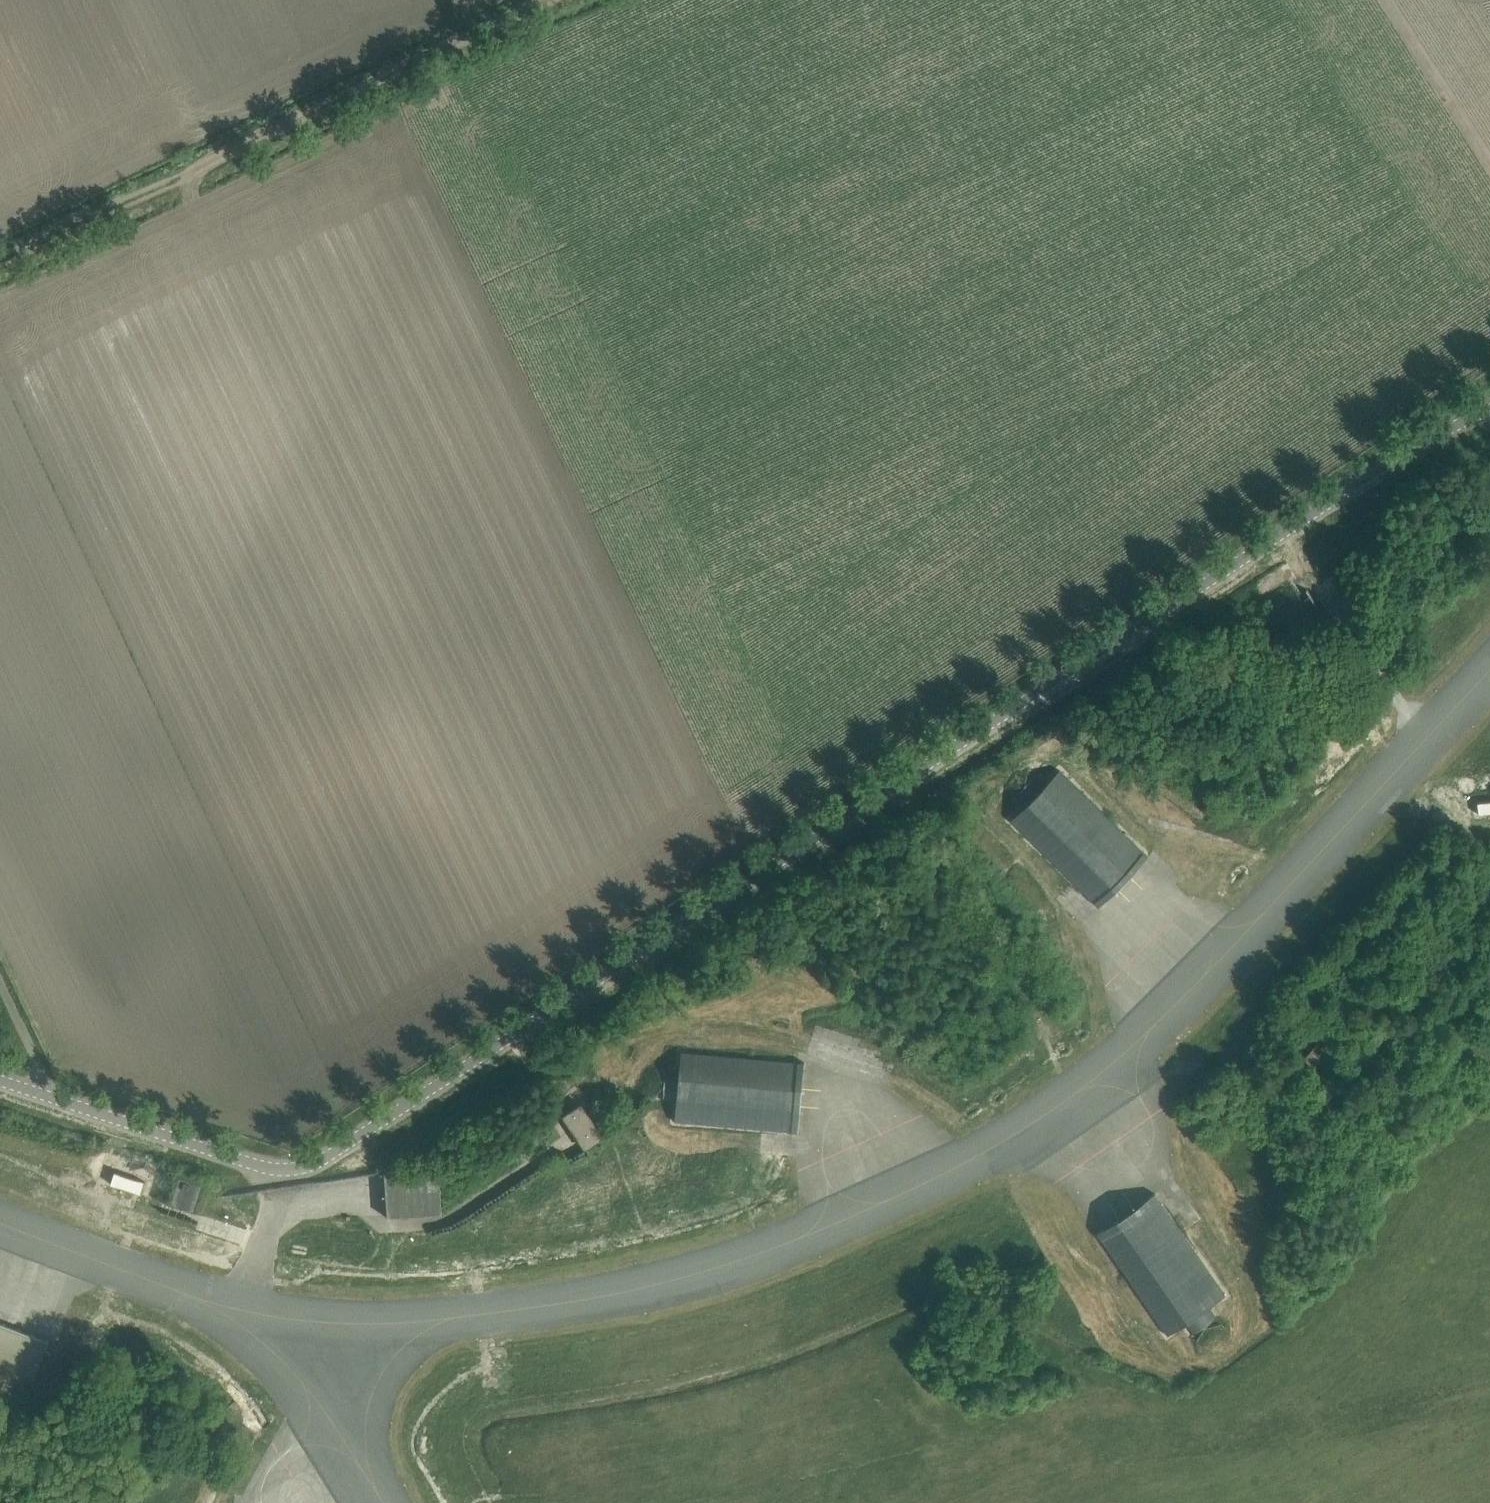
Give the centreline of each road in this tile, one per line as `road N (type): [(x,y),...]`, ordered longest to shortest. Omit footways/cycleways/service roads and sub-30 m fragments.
road 1 (track): [(0,258),(545,0)]

